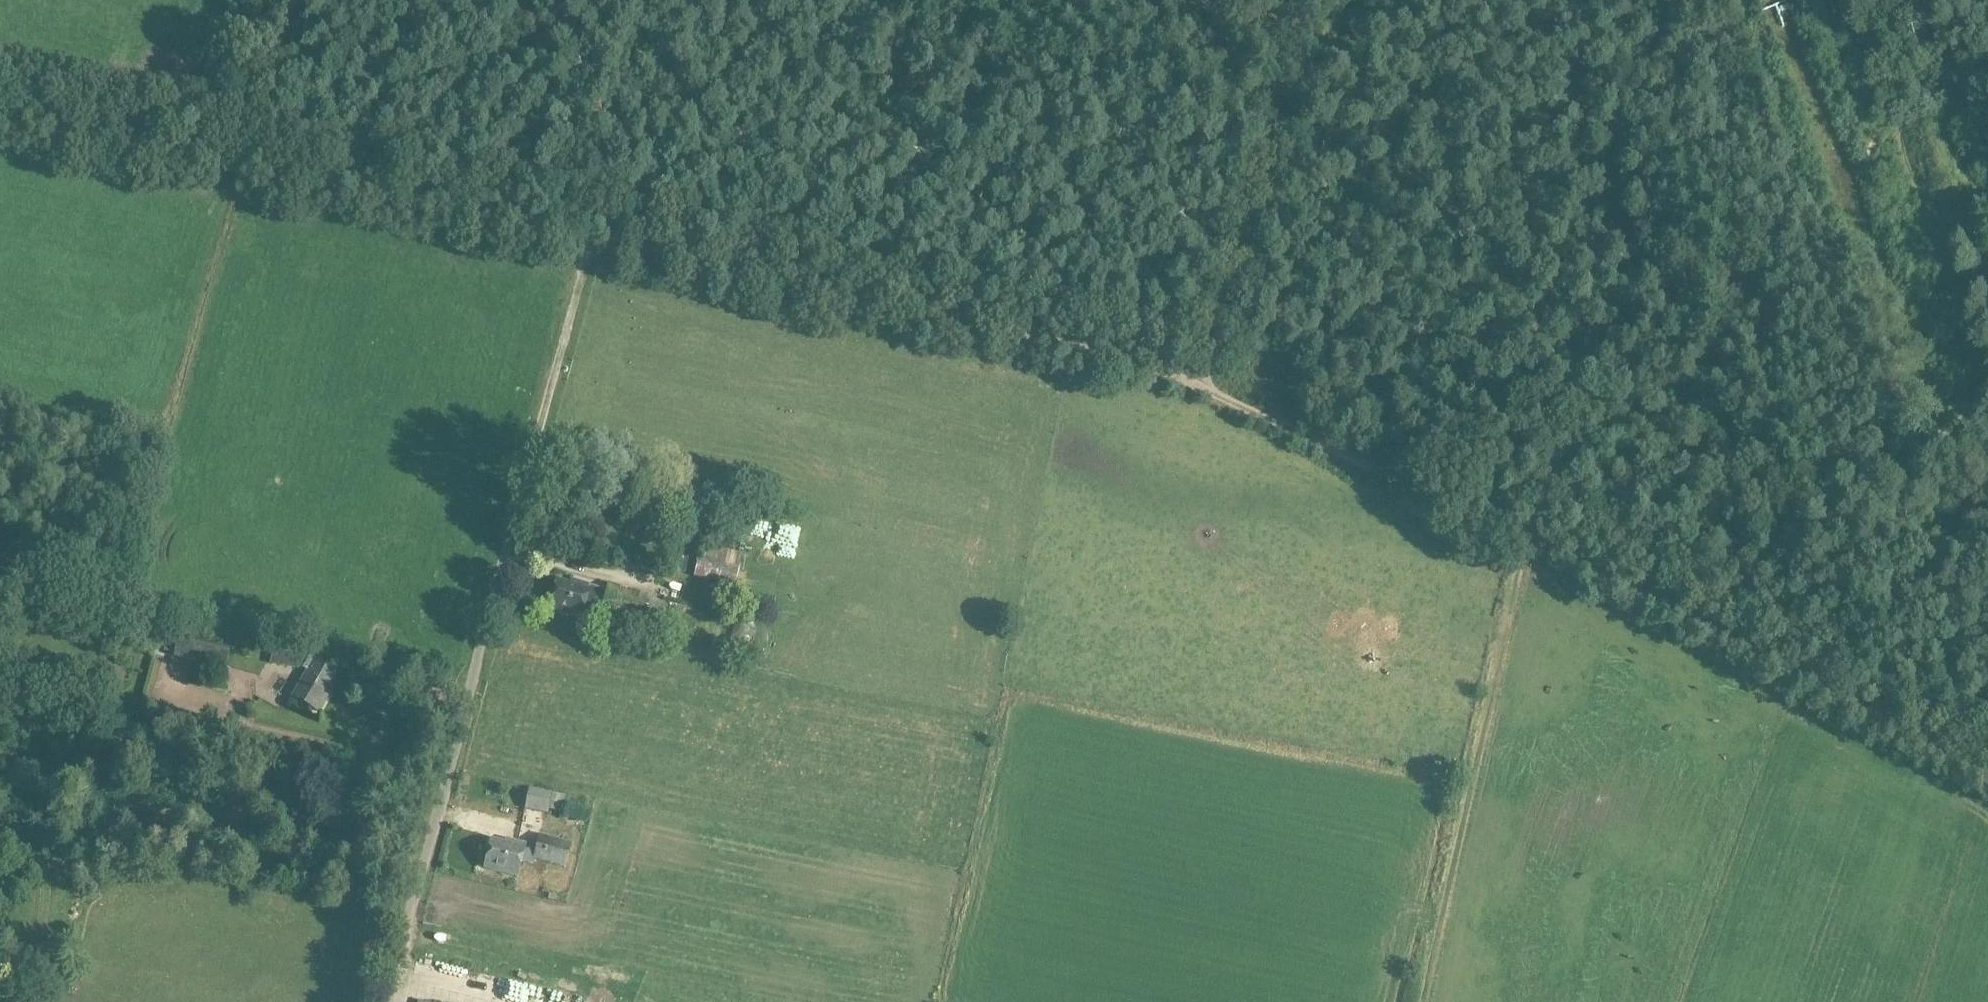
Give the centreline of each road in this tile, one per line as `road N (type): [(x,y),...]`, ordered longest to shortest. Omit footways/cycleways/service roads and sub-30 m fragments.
road 1 (track): [(1987,770),(1528,537),(1147,367),(918,309),(0,113)]
road 2 (track): [(1423,1001),(1528,537)]
road 3 (unclassified): [(388,1001),(508,544)]
road 4 (track): [(1305,0),(1215,328),(1208,390)]
road 5 (unclassified): [(593,240),(508,544)]
road 6 (track): [(272,0),(243,107),(247,168)]

